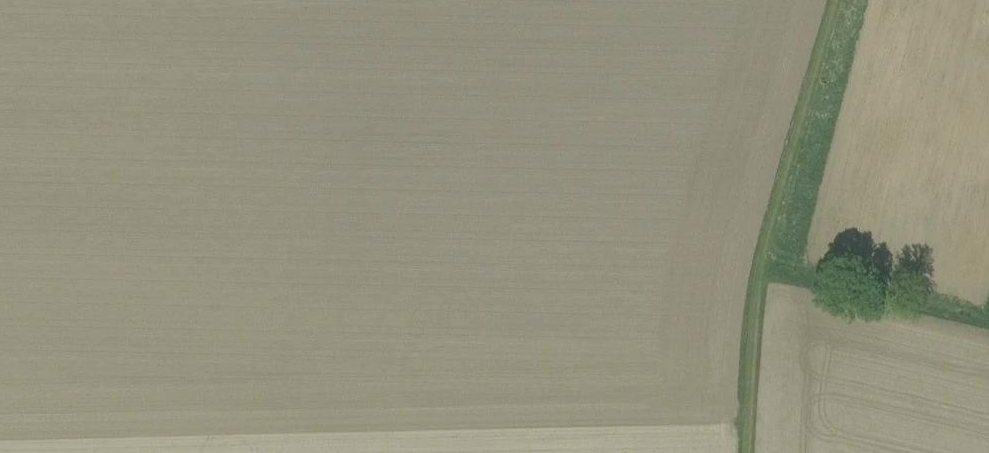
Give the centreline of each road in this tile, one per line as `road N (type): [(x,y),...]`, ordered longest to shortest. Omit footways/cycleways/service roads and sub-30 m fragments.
road 1 (track): [(754,452),(766,281),(840,0)]

